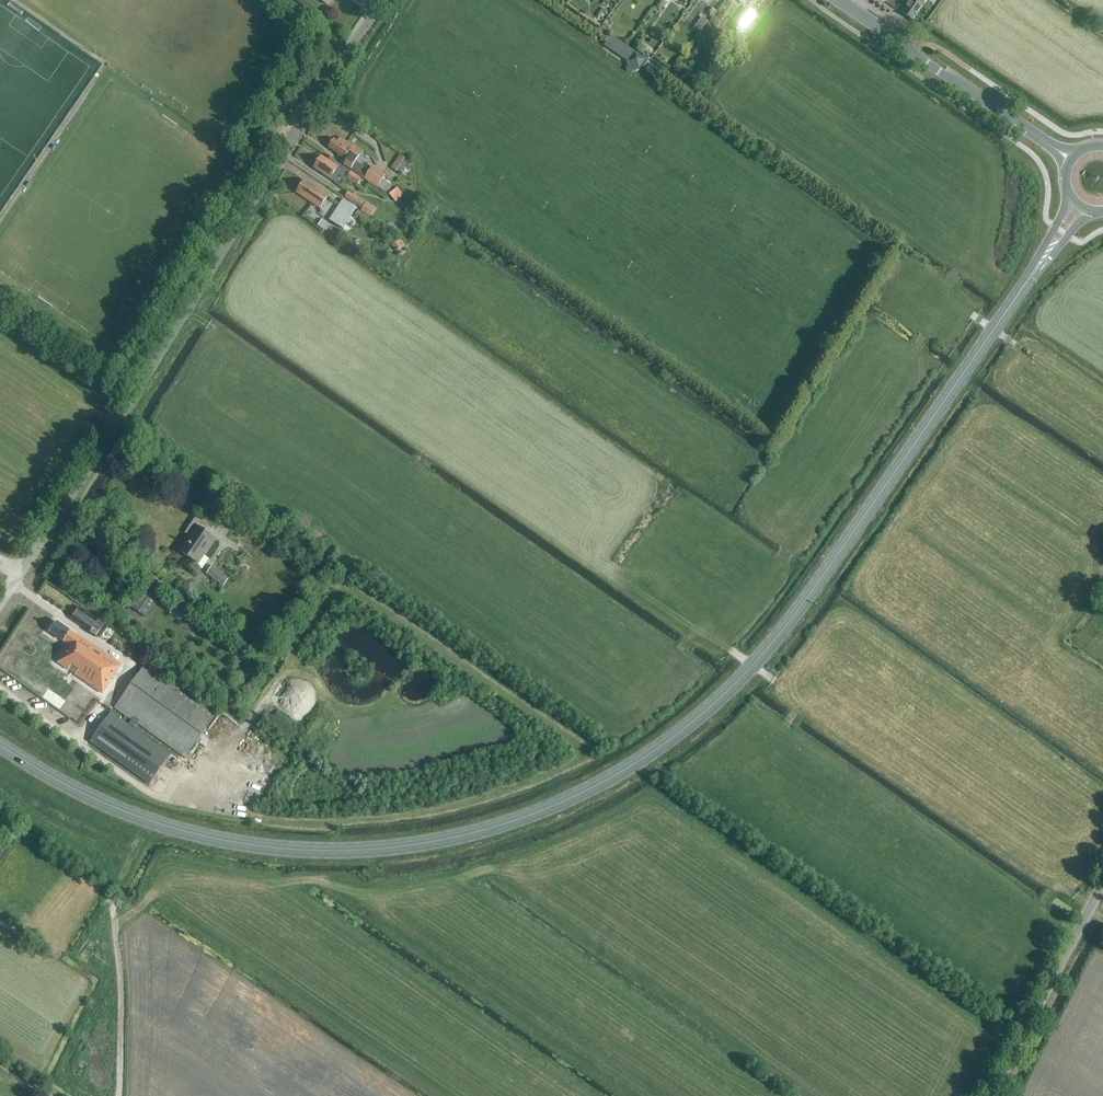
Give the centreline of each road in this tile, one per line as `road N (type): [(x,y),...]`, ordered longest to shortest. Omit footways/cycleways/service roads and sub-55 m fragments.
road 1 (primary): [(0,745),(116,808),(259,846),(397,847),(466,835),(564,802),(654,752),(758,660),(1036,269)]
road 2 (unclassified): [(0,604),(382,0)]
road 3 (secondary): [(1070,160),(837,0)]
road 4 (unclassified): [(991,1095),(1102,881)]

